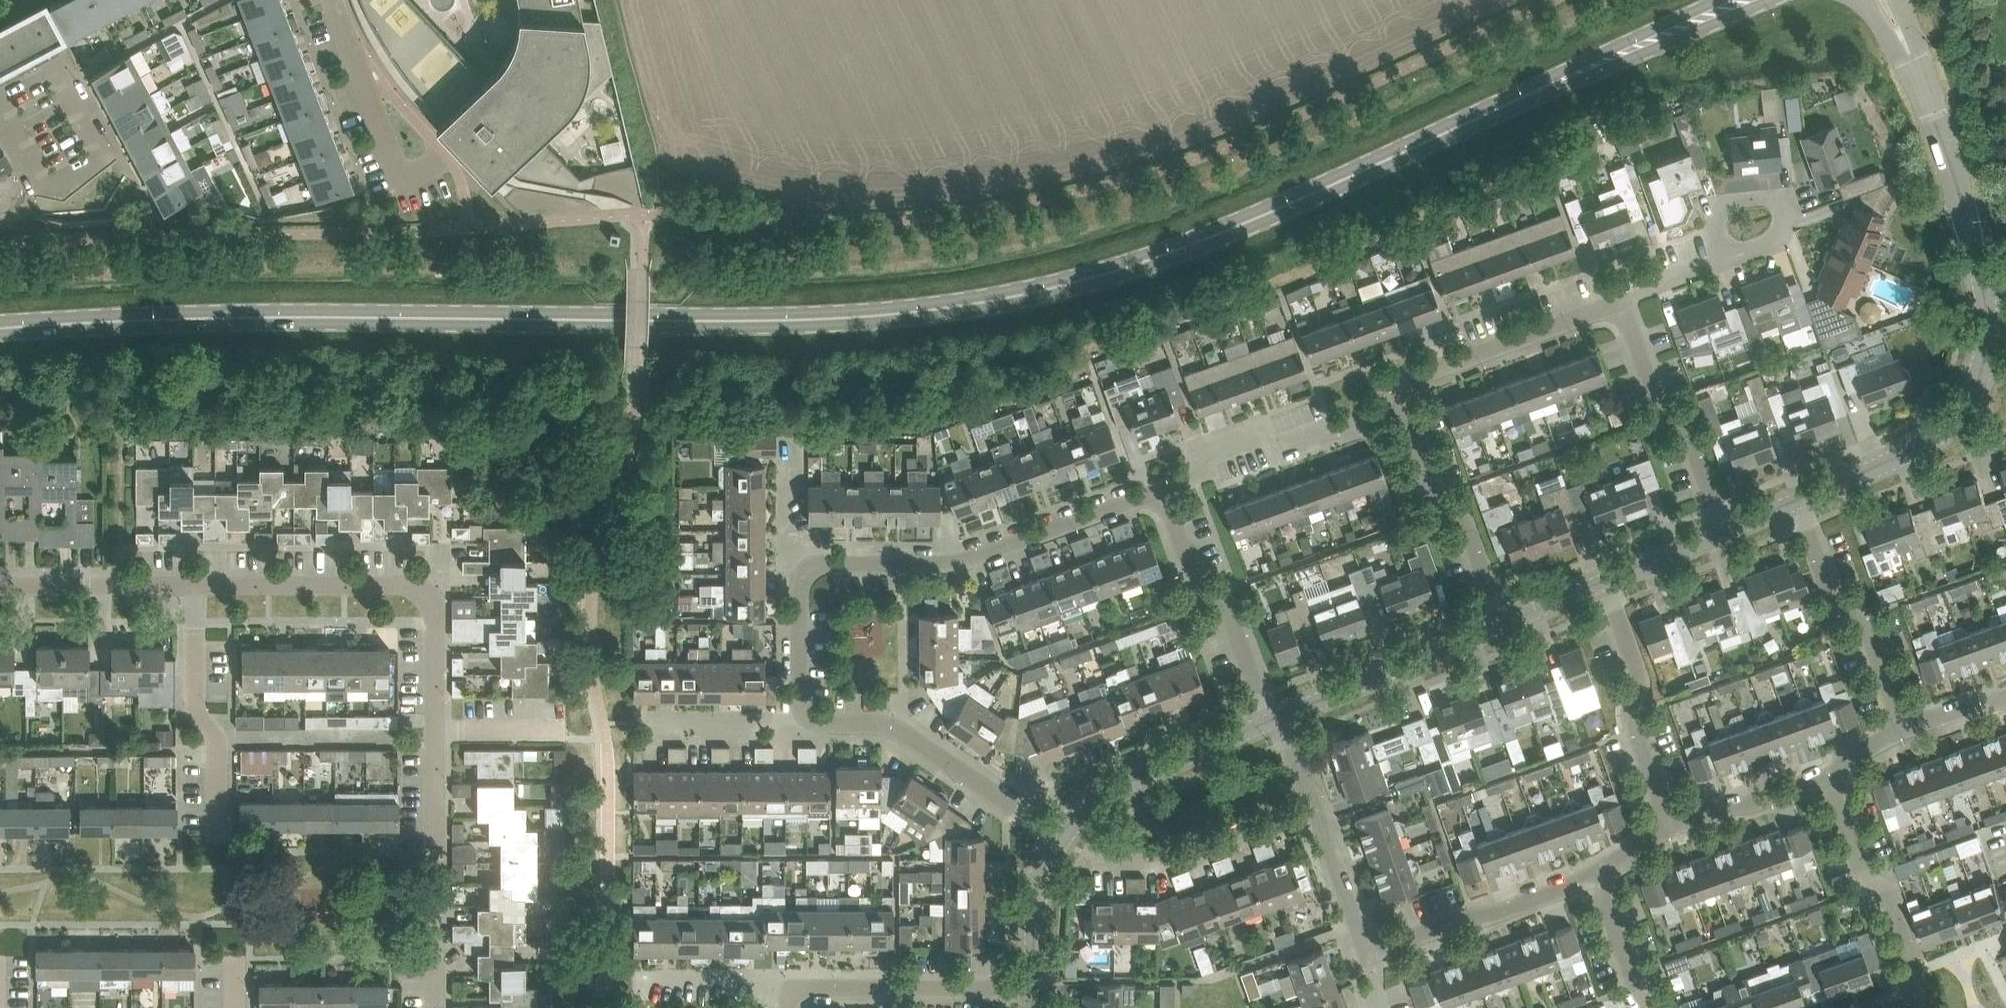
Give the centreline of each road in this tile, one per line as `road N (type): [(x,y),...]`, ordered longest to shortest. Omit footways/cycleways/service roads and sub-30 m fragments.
road 1 (tertiary): [(1748,0),(1262,216),(1138,264),(1009,297),(849,318),(743,321),(287,317),(0,328)]
road 2 (residential): [(195,585),(397,585),(424,593),(435,629),(435,747)]
road 3 (residential): [(810,570),(974,558),(1162,489)]
road 4 (unclassified): [(1797,500),(1914,449),(1960,409),(1985,357),(1984,289)]
road 5 (unclassified): [(1984,289),(1935,119),(1886,0)]
road 6 (residential): [(1060,837),(895,729),(808,716)]
road 7 (residential): [(1891,1007),(1909,1000),(1915,976),(1890,904),(1861,867),(1827,771)]
road 8 (residential): [(1162,489),(1192,478),(1219,445),(1248,434),(1292,446),(1402,407)]
road 9 (unclassified): [(1270,721),(1227,608),(1196,582),(1162,489)]
road 10 (residential): [(434,1007),(435,747)]
road 11 (unclassified): [(1904,730),(1863,621),(1830,594),(1797,500)]
road 12 (unclassified): [(1671,826),(1634,724),(1641,683),(1605,581)]
road 13 (unclassified): [(217,834),(216,738),(195,700),(195,585)]
road 14 (residential): [(1402,407),(1402,388),(1422,374),(1619,308)]
road 15 (unclassified): [(1725,531),(1691,439),(1657,402),(1619,308)]
road 16 (residential): [(791,996),(812,989),(1034,988)]
road 17 (unclassified): [(1060,837),(1087,807),(1138,777),(1270,721)]
road 18 (unclassified): [(1503,623),(1469,528),(1434,496),(1402,407)]
road 19 (residential): [(1367,953),(1594,871)]
road 20 (unclassified): [(1282,716),(1503,623)]
road 21 (residential): [(1099,864),(1170,863),(1317,810)]
road 22 (track): [(604,0),(652,215)]
road 23 (residential): [(0,586),(195,585)]
road 24 (residential): [(334,0),(402,181)]
road 25 (residential): [(1671,826),(1827,771)]
road 26 (residential): [(808,716),(649,718)]
road 27 (residential): [(1725,258),(1715,228),(1726,204),(1781,198),(1788,215),(1777,239)]
road 28 (unclassified): [(1034,988),(1036,896),(1060,837)]
road 29 (residential): [(791,996),(759,985),(641,984)]
road 30 (residential): [(1367,953),(1317,810)]
road 31 (residential): [(808,716),(800,696),(800,595),(810,570)]
road 32 (residential): [(1647,1007),(1594,871)]
road 33 (unclassified): [(1605,581),(1725,531)]
road 34 (residential): [(792,448),(792,540),(810,570)]

